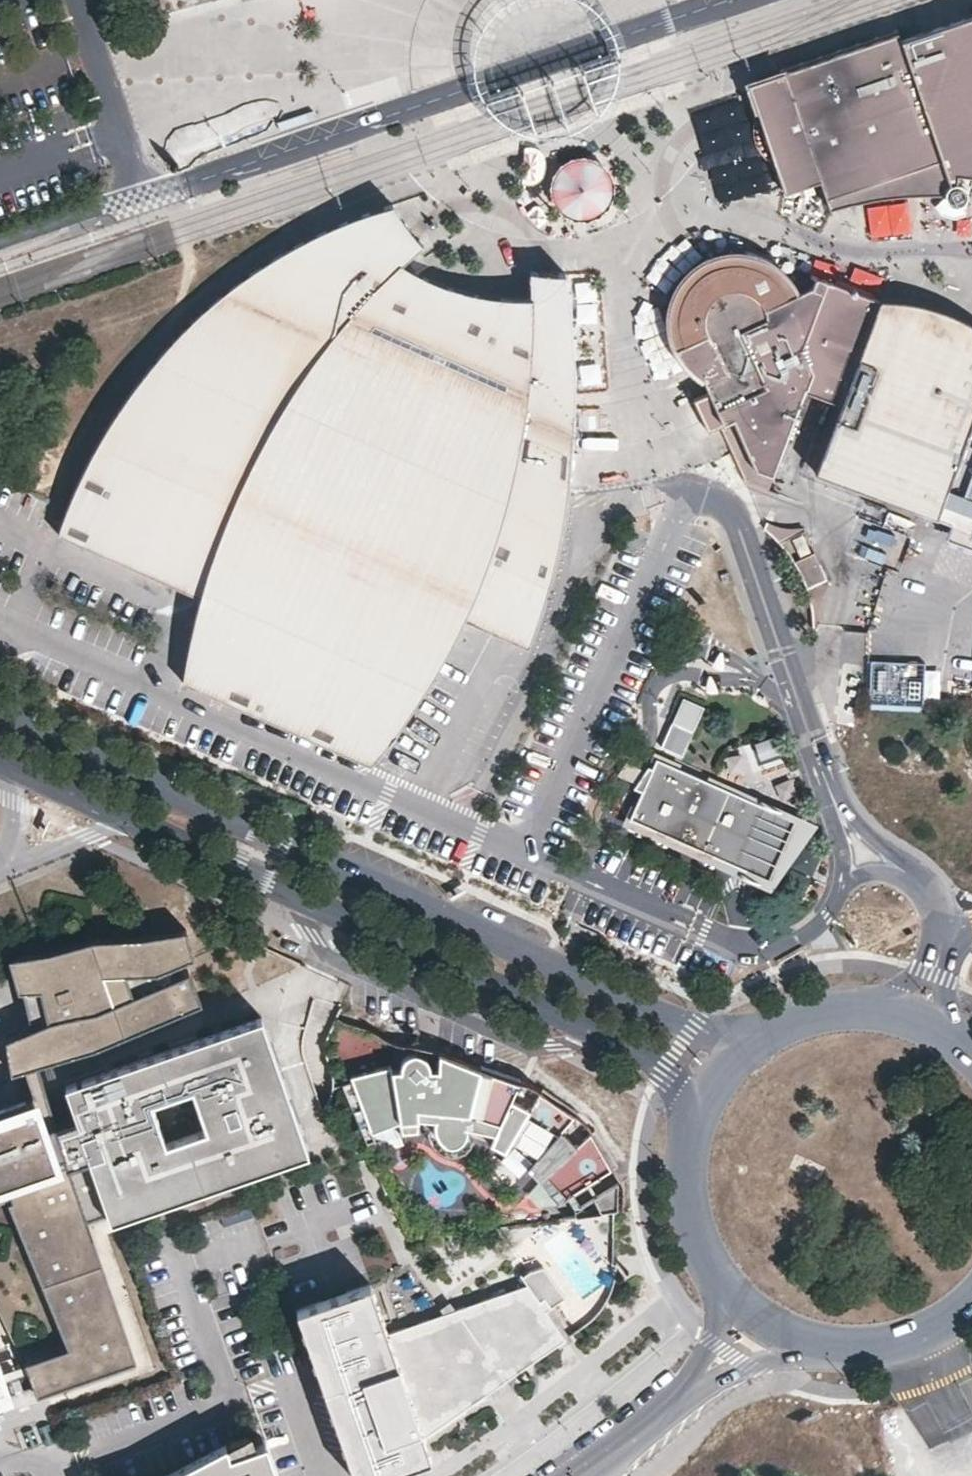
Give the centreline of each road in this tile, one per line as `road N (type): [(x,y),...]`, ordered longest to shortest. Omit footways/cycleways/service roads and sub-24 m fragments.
road 1 (secondary): [(763,1035),(695,1026),(0,711)]
road 2 (residential): [(726,0),(144,191)]
road 3 (residential): [(296,892),(328,952),(521,1041),(555,1044),(606,1033)]
road 4 (secondary): [(296,892),(606,1033)]
road 5 (secondary): [(0,760),(296,892)]
road 6 (secondary): [(971,1051),(938,1027),(881,1008),(807,1014),(763,1035)]
road 7 (tertiary): [(634,1433),(723,1378),(838,1347)]
road 8 (secondary): [(695,1124),(688,1200),(703,1249),(728,1290)]
road 9 (tertiary): [(728,1290),(719,1333),(634,1433)]
road 10 (unclassified): [(144,191),(0,238)]
road 11 (secondary): [(606,1033),(666,1065),(695,1124)]
road 12 (secondary): [(728,1290),(766,1322),(838,1347)]

